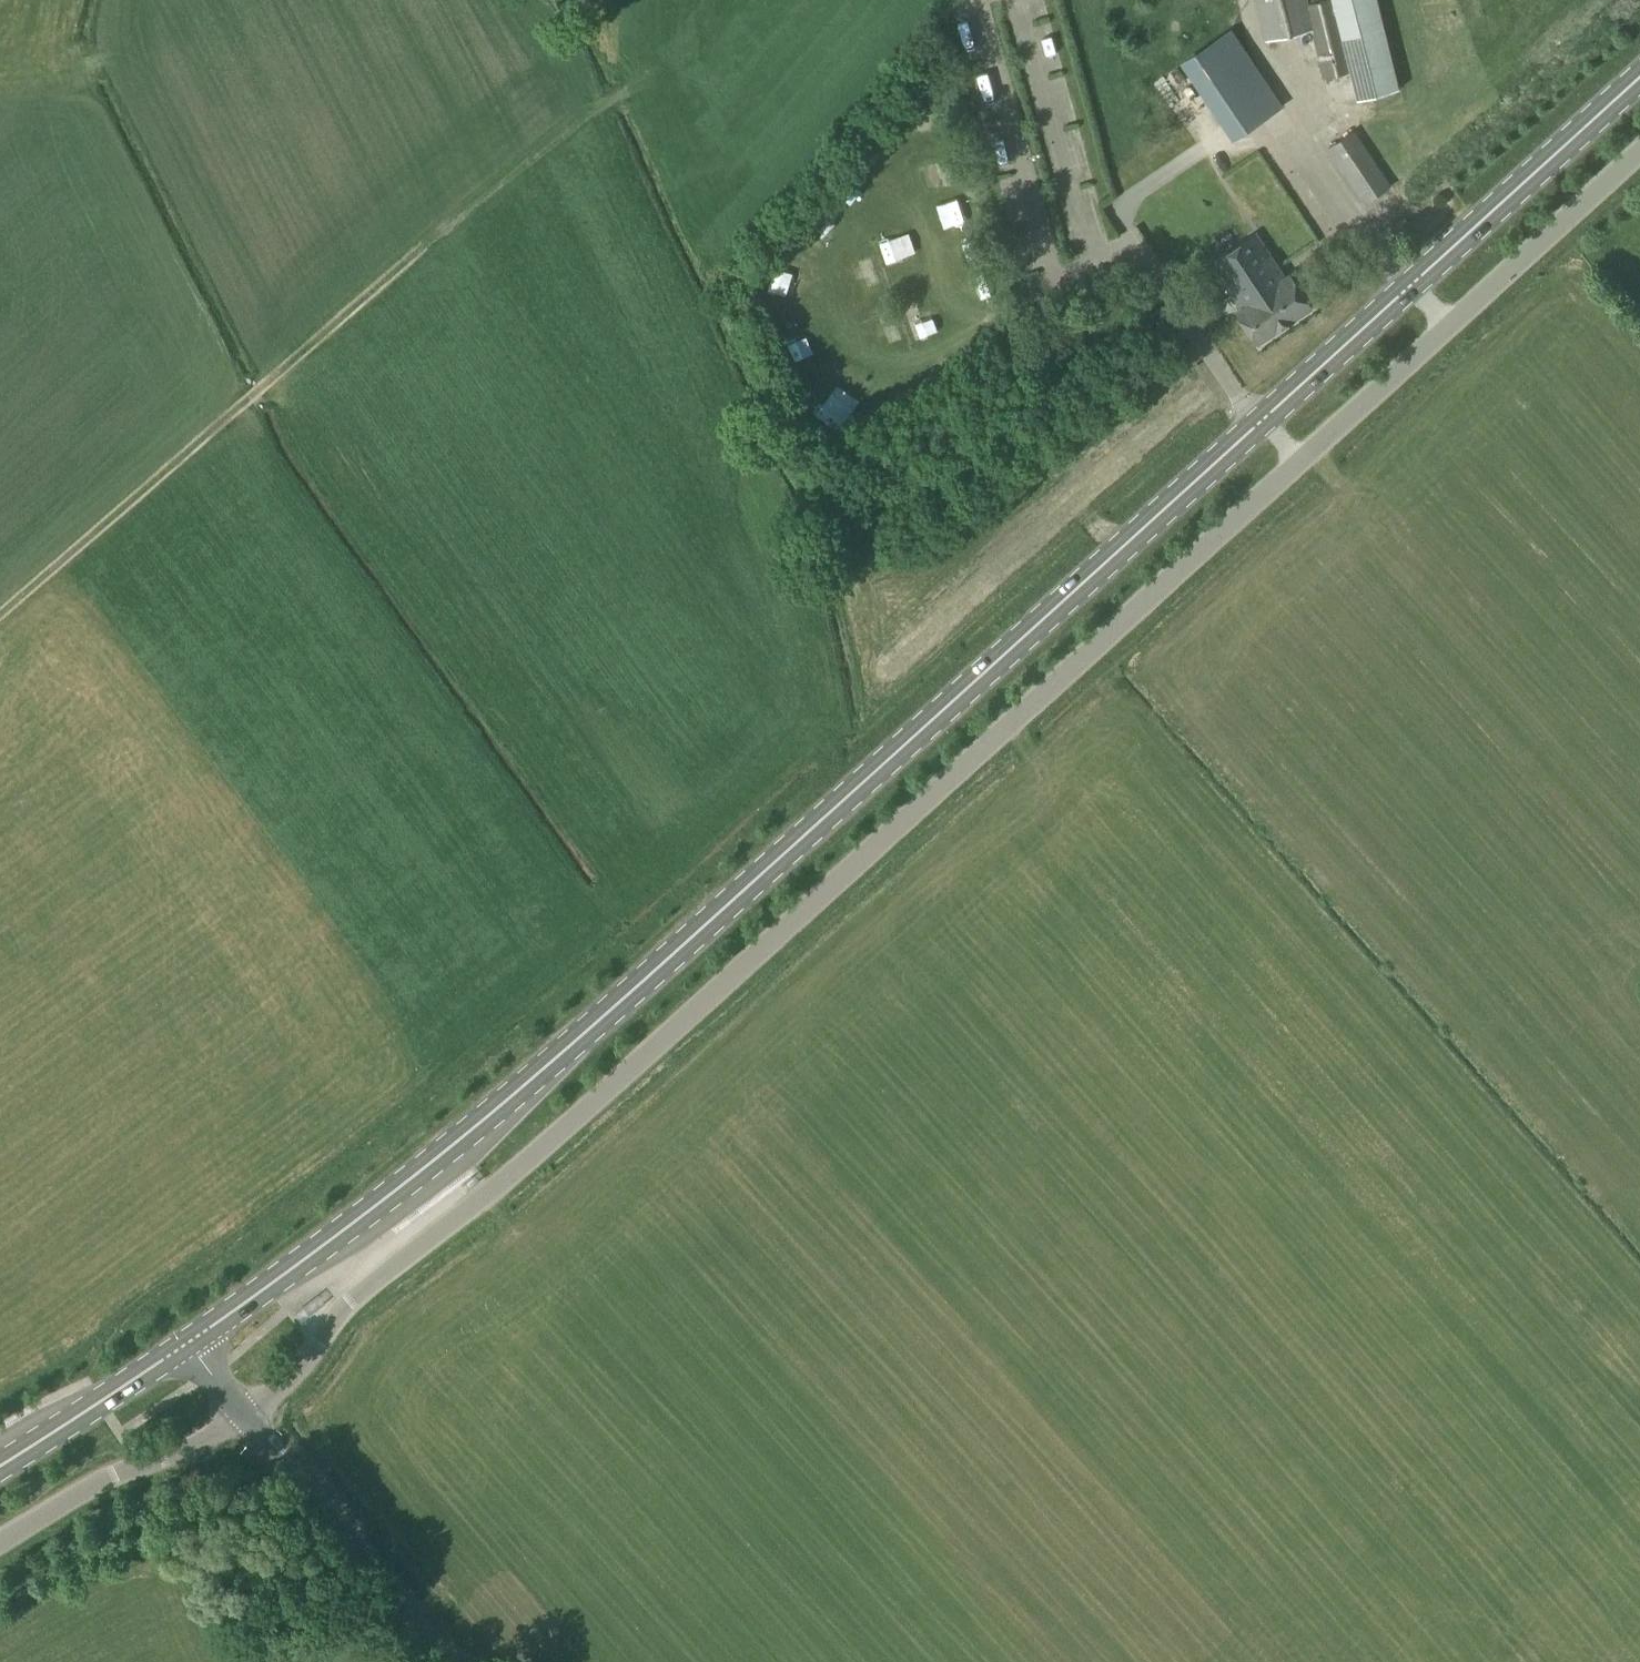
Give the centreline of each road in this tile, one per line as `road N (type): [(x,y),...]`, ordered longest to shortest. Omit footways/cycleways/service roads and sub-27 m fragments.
road 1 (primary): [(189,1343),(418,1173),(563,1052),(1639,78)]
road 2 (unclassified): [(1639,151),(660,1044),(353,1299),(303,1369),(244,1417)]
road 3 (unclassified): [(455,1661),(244,1417)]
road 4 (unclassified): [(244,1417),(95,1484),(0,1541)]
road 5 (primary): [(0,1465),(189,1343)]

